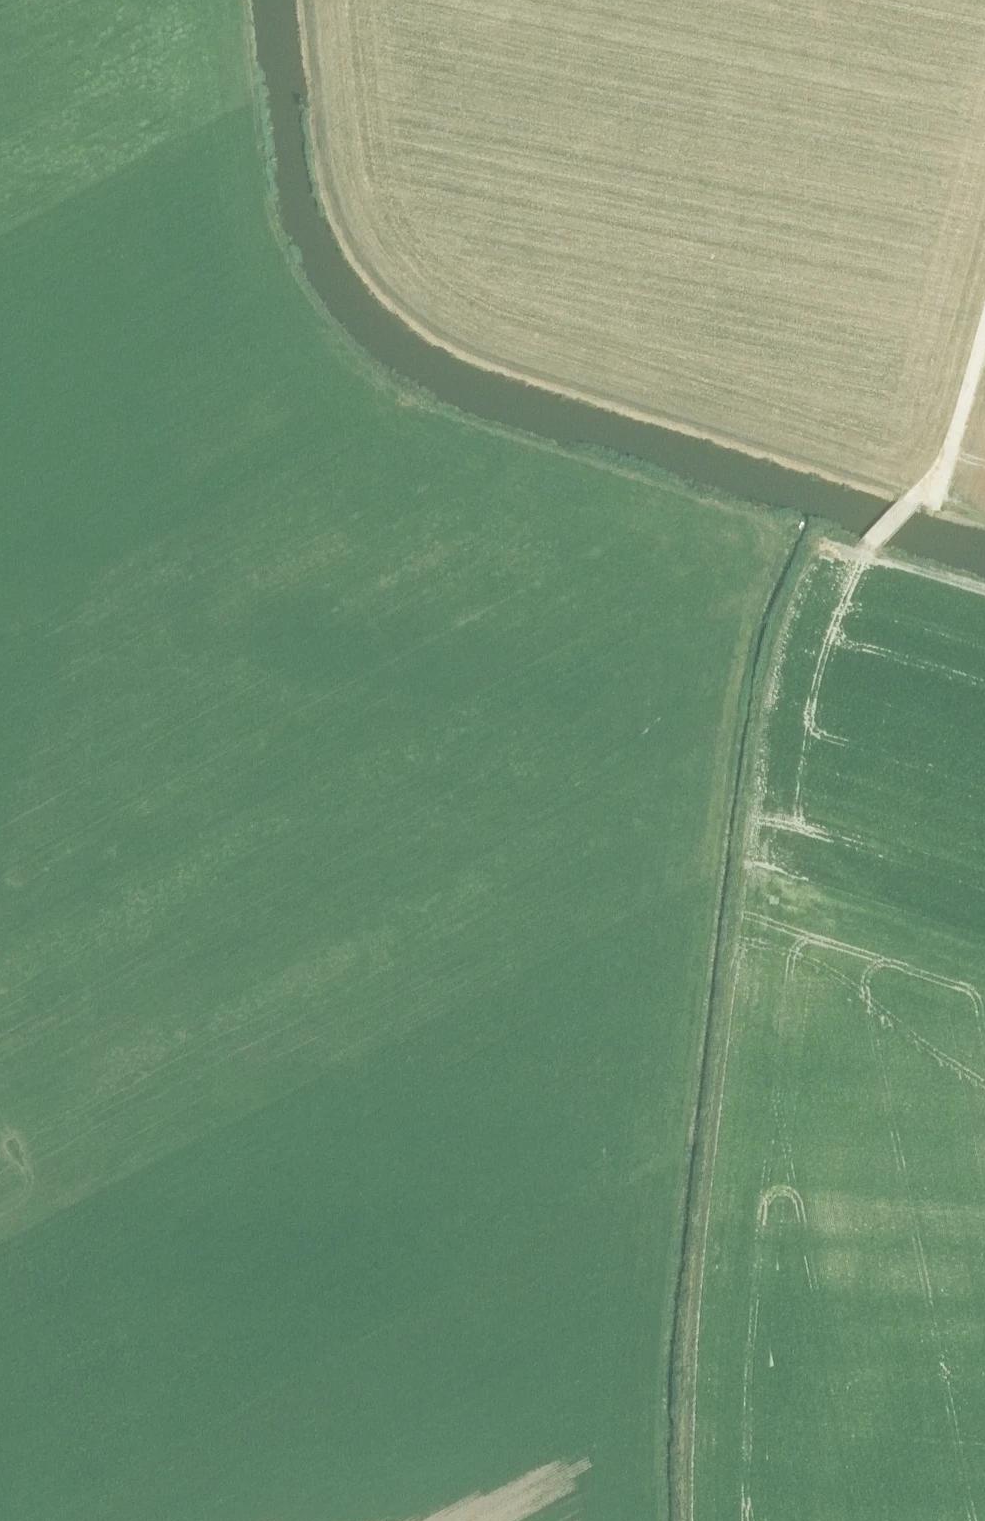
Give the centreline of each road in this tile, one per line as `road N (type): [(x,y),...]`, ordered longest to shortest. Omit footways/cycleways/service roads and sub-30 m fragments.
road 1 (track): [(849,571),(935,482),(955,445),(984,340)]

